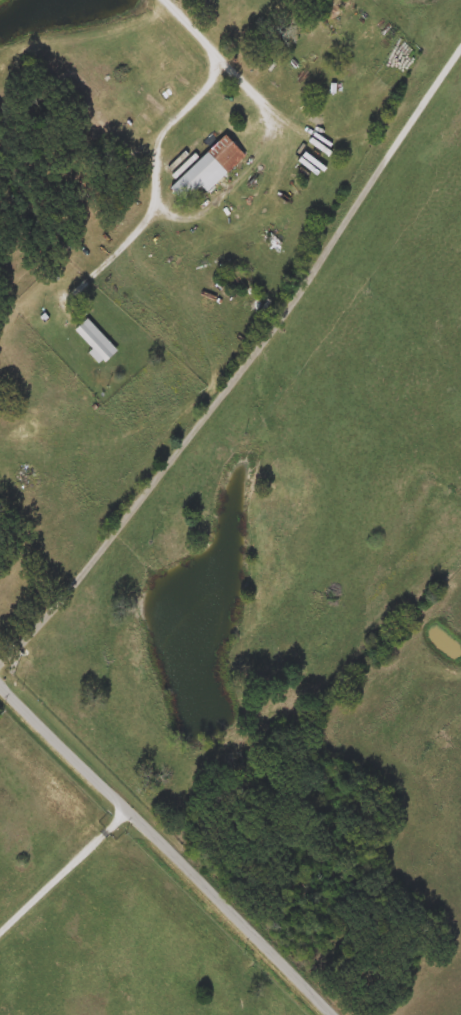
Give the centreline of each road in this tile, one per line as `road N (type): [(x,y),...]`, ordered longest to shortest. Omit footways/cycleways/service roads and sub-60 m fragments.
road 1 (residential): [(460,49),(235,377),(16,648)]
road 2 (residential): [(332,1014),(0,685)]
road 3 (residential): [(158,213),(158,138),(222,63)]
road 4 (residential): [(82,286),(148,218),(203,220)]
road 5 (residential): [(280,124),(203,220)]

